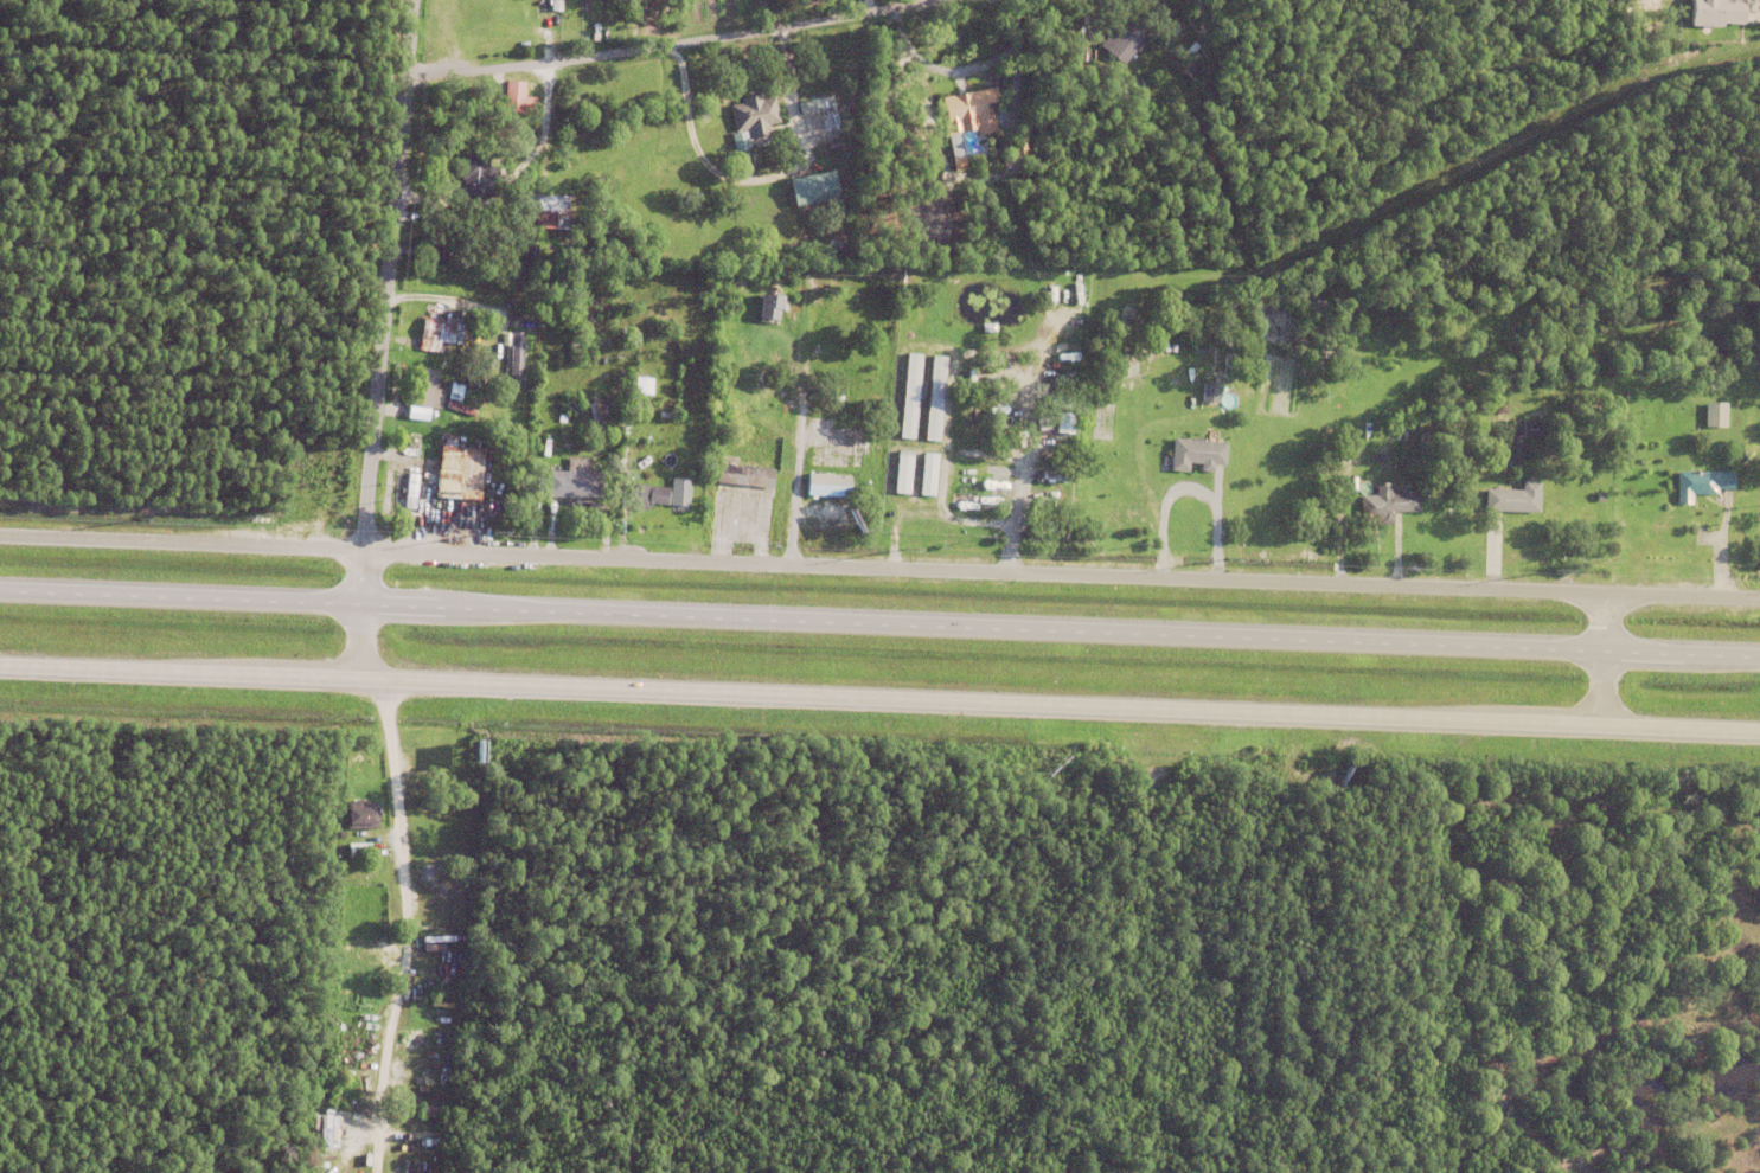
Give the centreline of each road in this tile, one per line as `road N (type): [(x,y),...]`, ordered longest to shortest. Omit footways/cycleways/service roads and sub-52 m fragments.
road 1 (primary): [(1759,656),(0,590)]
road 2 (primary): [(0,669),(1759,735)]
road 3 (residential): [(364,603),(414,0)]
road 4 (residential): [(407,77),(556,62),(933,0)]
road 5 (residential): [(383,682),(415,931),(382,1087),(377,1172)]
road 6 (residential): [(1247,1172),(1255,978),(1287,820),(1292,717)]
road 7 (residential): [(792,565),(804,410)]
road 8 (residential): [(1601,729),(1607,594)]

